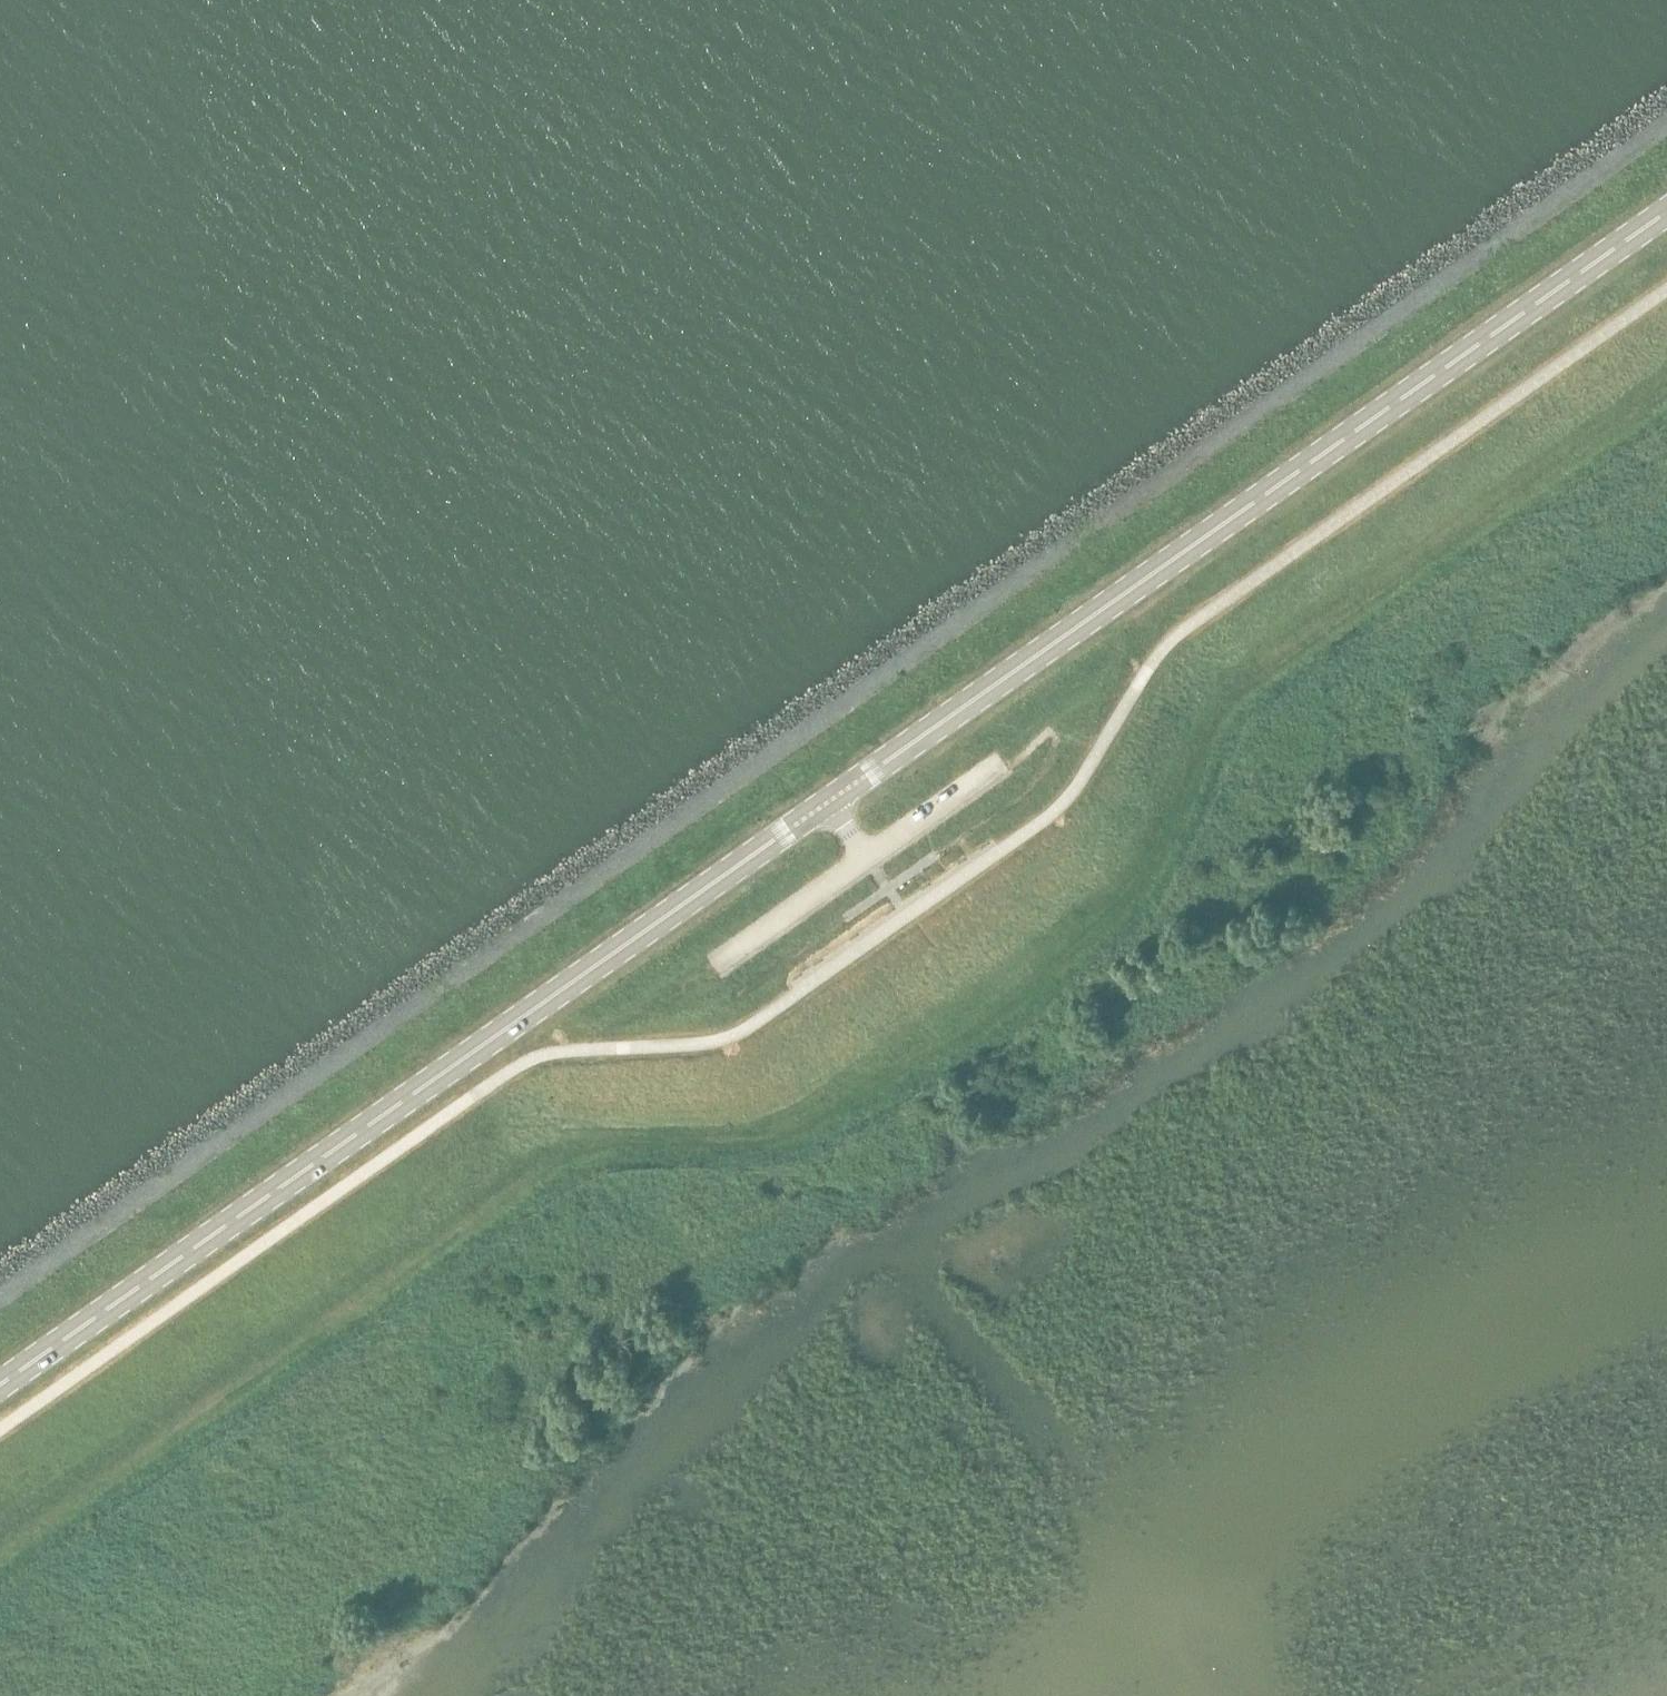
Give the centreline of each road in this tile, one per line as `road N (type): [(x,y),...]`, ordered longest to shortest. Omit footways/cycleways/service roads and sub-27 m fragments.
road 1 (secondary): [(0,1387),(1666,215)]

